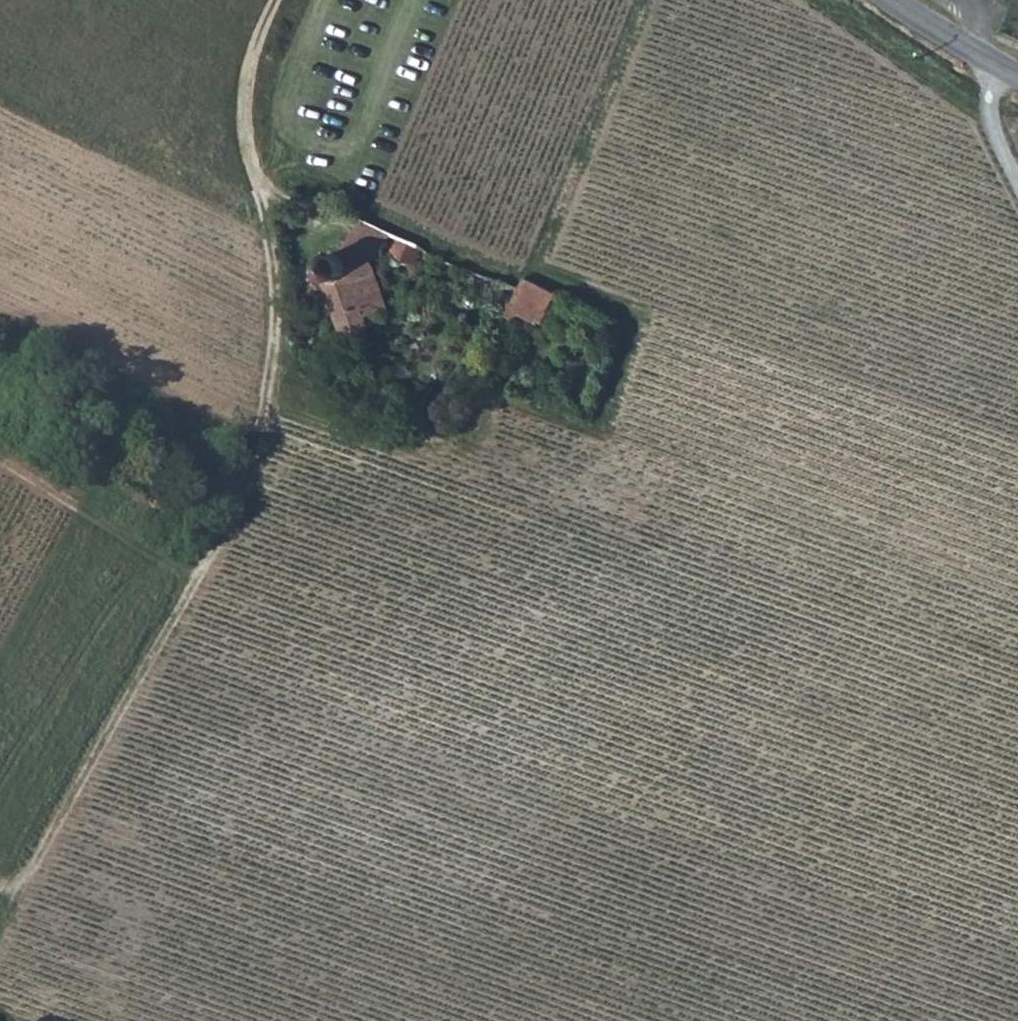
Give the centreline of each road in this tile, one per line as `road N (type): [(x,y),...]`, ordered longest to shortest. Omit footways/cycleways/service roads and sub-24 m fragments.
road 1 (track): [(261,190),(277,297),(251,462),(0,939)]
road 2 (track): [(0,457),(198,573)]
road 3 (tertiary): [(896,0),(1017,75)]

